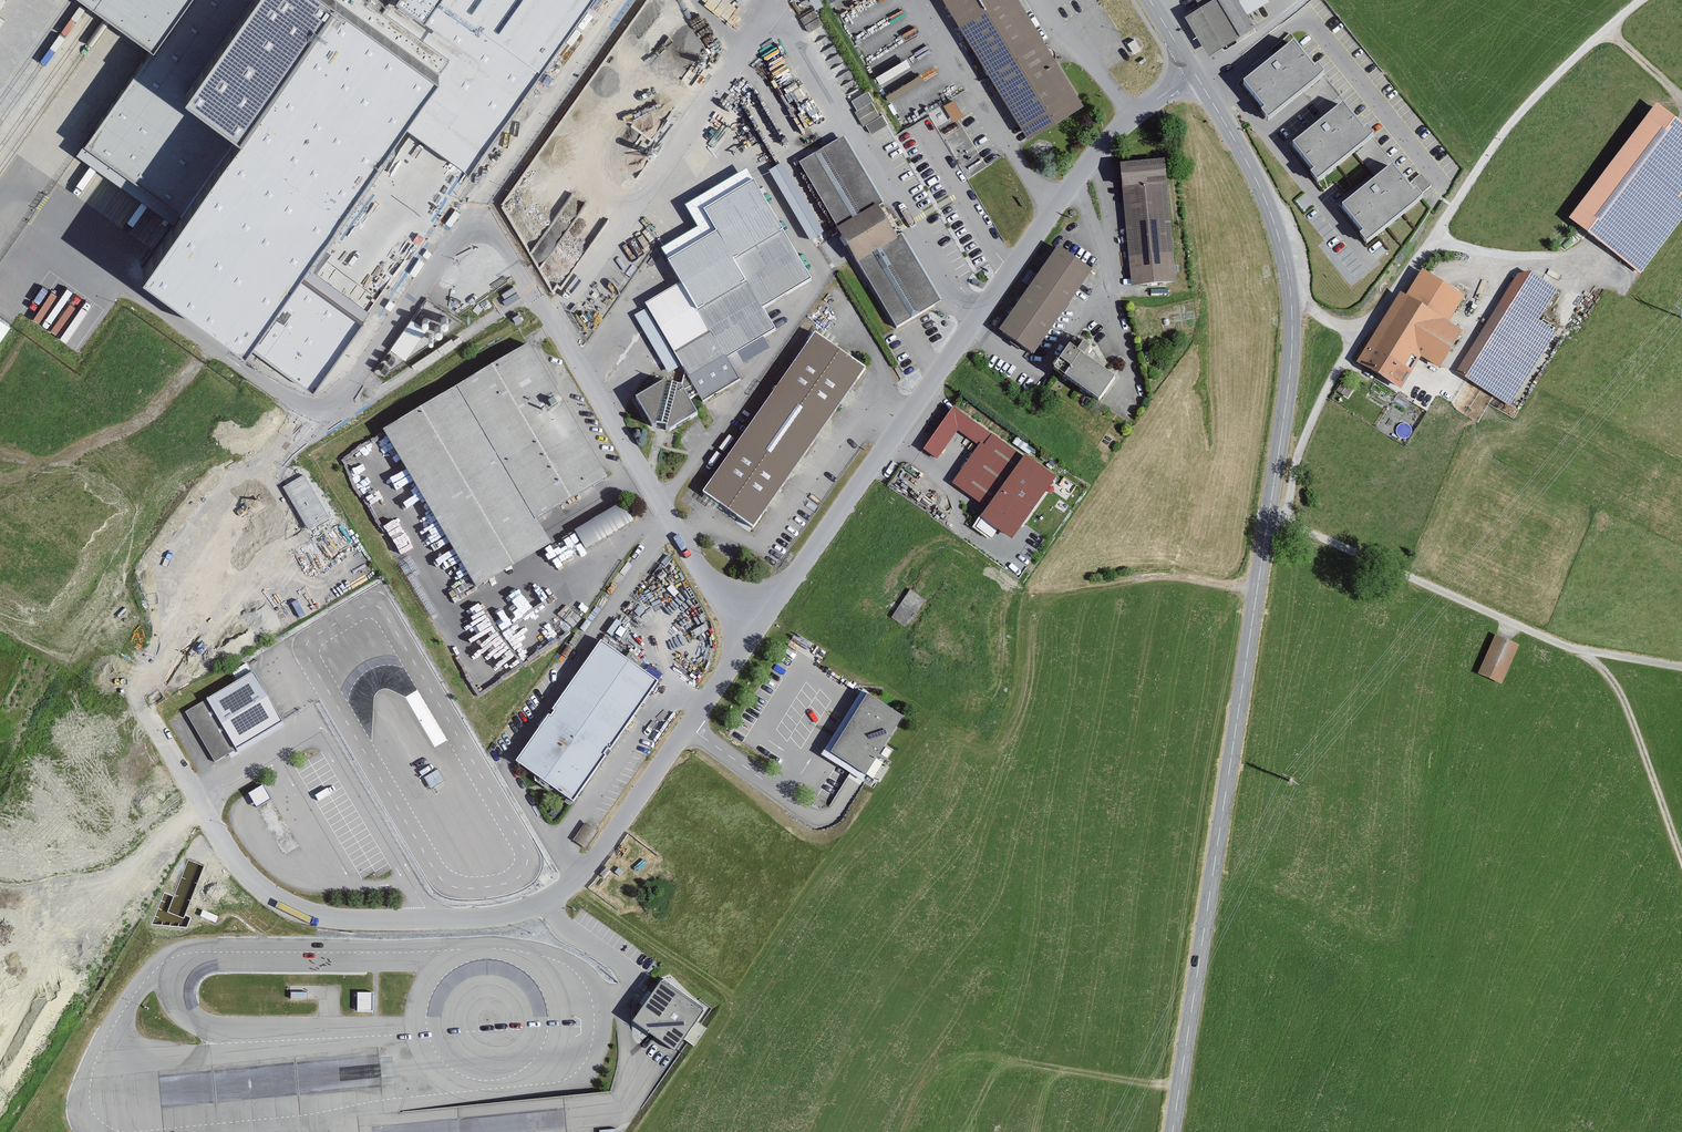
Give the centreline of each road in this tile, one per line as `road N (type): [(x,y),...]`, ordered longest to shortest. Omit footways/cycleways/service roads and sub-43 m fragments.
road 1 (secondary): [(1172,1131),(1285,412),(1294,315),(1269,202),(1194,72)]
road 2 (residential): [(1194,72),(1121,129),(750,630)]
road 3 (track): [(1292,296),(1359,334),(1404,284),(1513,122),(1644,0)]
road 4 (track): [(1681,668),(1581,651),(1286,521)]
road 5 (residential): [(750,630),(668,520),(546,304)]
road 6 (residential): [(750,630),(597,857),(550,904)]
road 7 (track): [(204,807),(160,841),(126,884),(0,891)]
road 8 (track): [(1681,854),(1624,693),(1581,651)]
road 9 (track): [(1359,334),(1298,455),(1286,521)]
road 10 (track): [(1433,240),(1482,254),(1585,261),(1622,282)]
road 11 (track): [(1258,586),(1176,577),(1072,588)]
road 12 (track): [(1482,254),(1501,279),(1441,383)]

